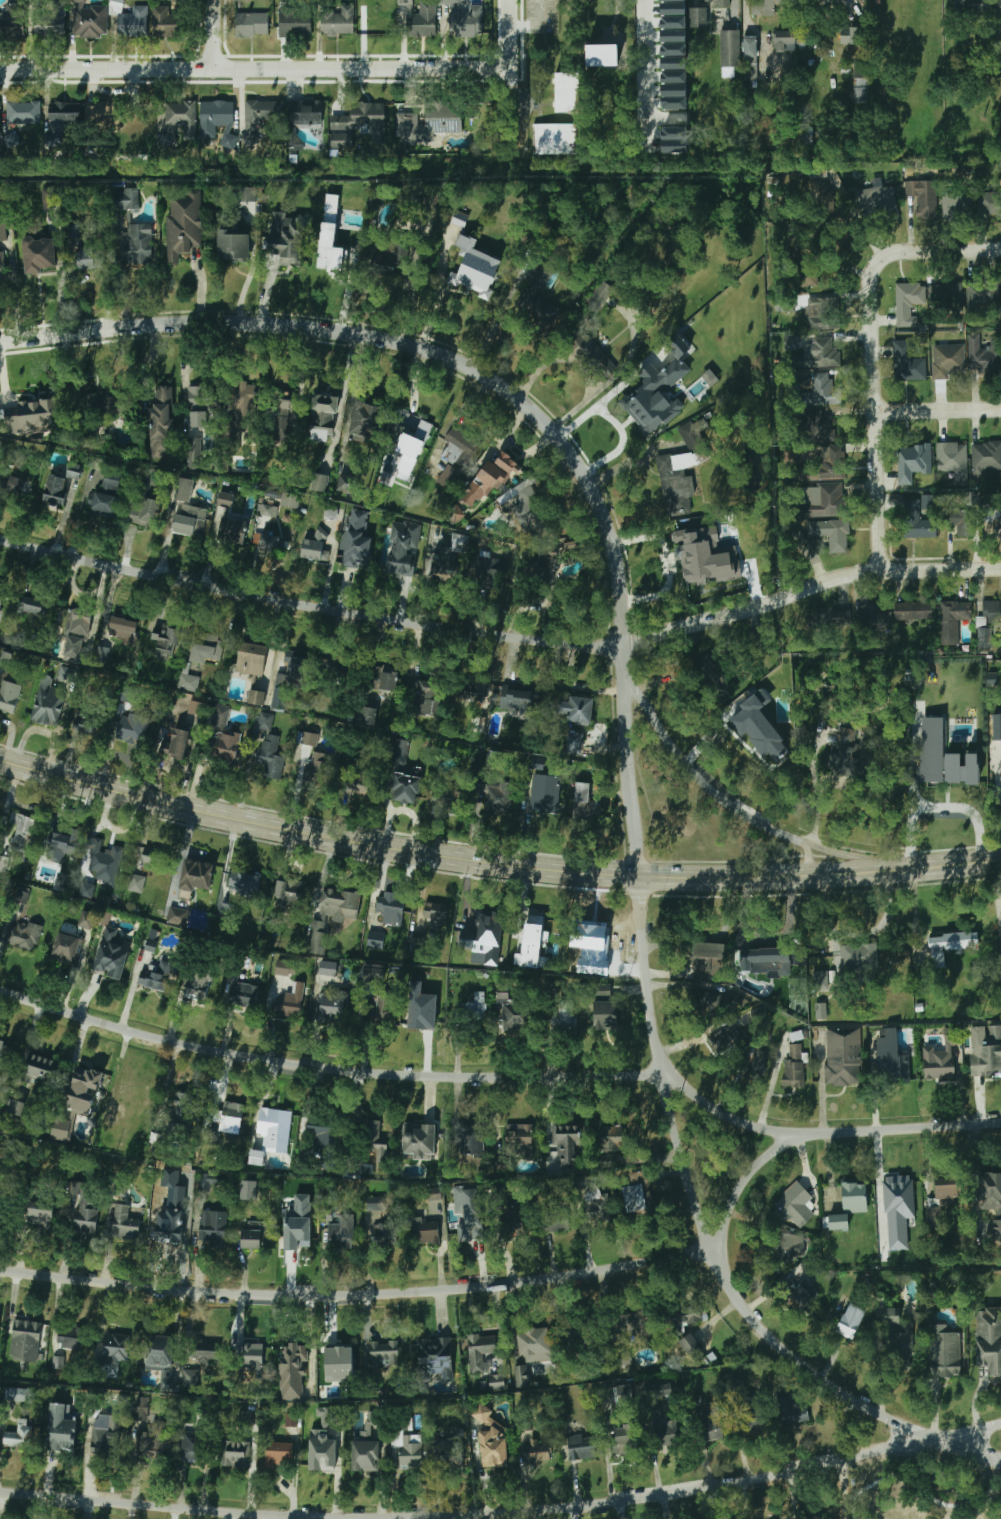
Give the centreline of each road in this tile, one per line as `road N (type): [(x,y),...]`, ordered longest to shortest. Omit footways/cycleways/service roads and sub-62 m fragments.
road 1 (residential): [(1000,1125),(803,1137),(752,1170),(720,1240),(556,1279),(289,1296),(0,1271)]
road 2 (residential): [(642,877),(613,538),(589,478),(548,419),(492,376),(353,331),(216,321),(0,343)]
road 3 (secondary): [(0,758),(188,809),(383,845),(642,877),(839,877),(1000,858)]
road 4 (residential): [(0,1493),(327,1518),(483,1515),(732,1484),(1000,1424)]
road 5 (residential): [(803,1137),(727,1114),(666,1076),(326,1069),(211,1051),(0,991)]
road 6 (tertiary): [(1000,1461),(844,1395),(775,1340),(718,1264),(666,1076),(642,877)]
road 7 (residential): [(624,647),(321,606),(0,542)]
road 8 (residential): [(507,61),(0,69)]
road 9 (residential): [(880,573),(874,273),(892,253),(1000,250)]
road 10 (residential): [(880,573),(832,580),(624,647)]
road 11 (residential): [(624,674),(703,778),(765,825),(806,843)]
road 12 (residential): [(1000,410),(877,413)]
road 13 (residential): [(1000,570),(880,573)]

